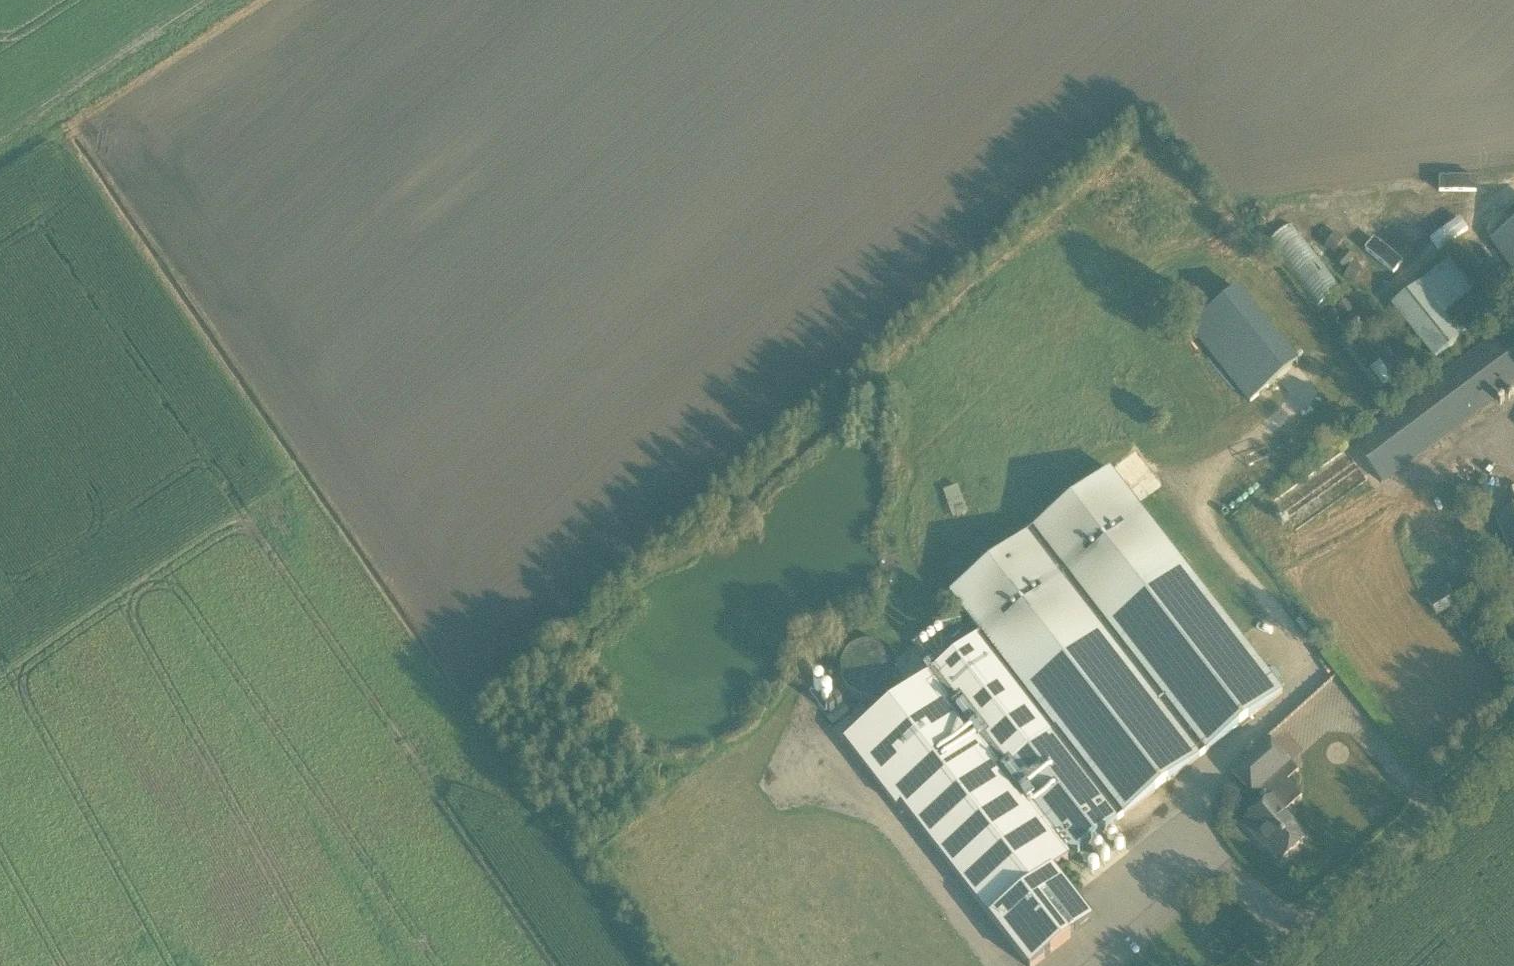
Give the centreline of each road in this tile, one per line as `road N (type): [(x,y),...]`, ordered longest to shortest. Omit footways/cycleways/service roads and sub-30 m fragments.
road 1 (unclassified): [(1276,965),(1513,748)]

